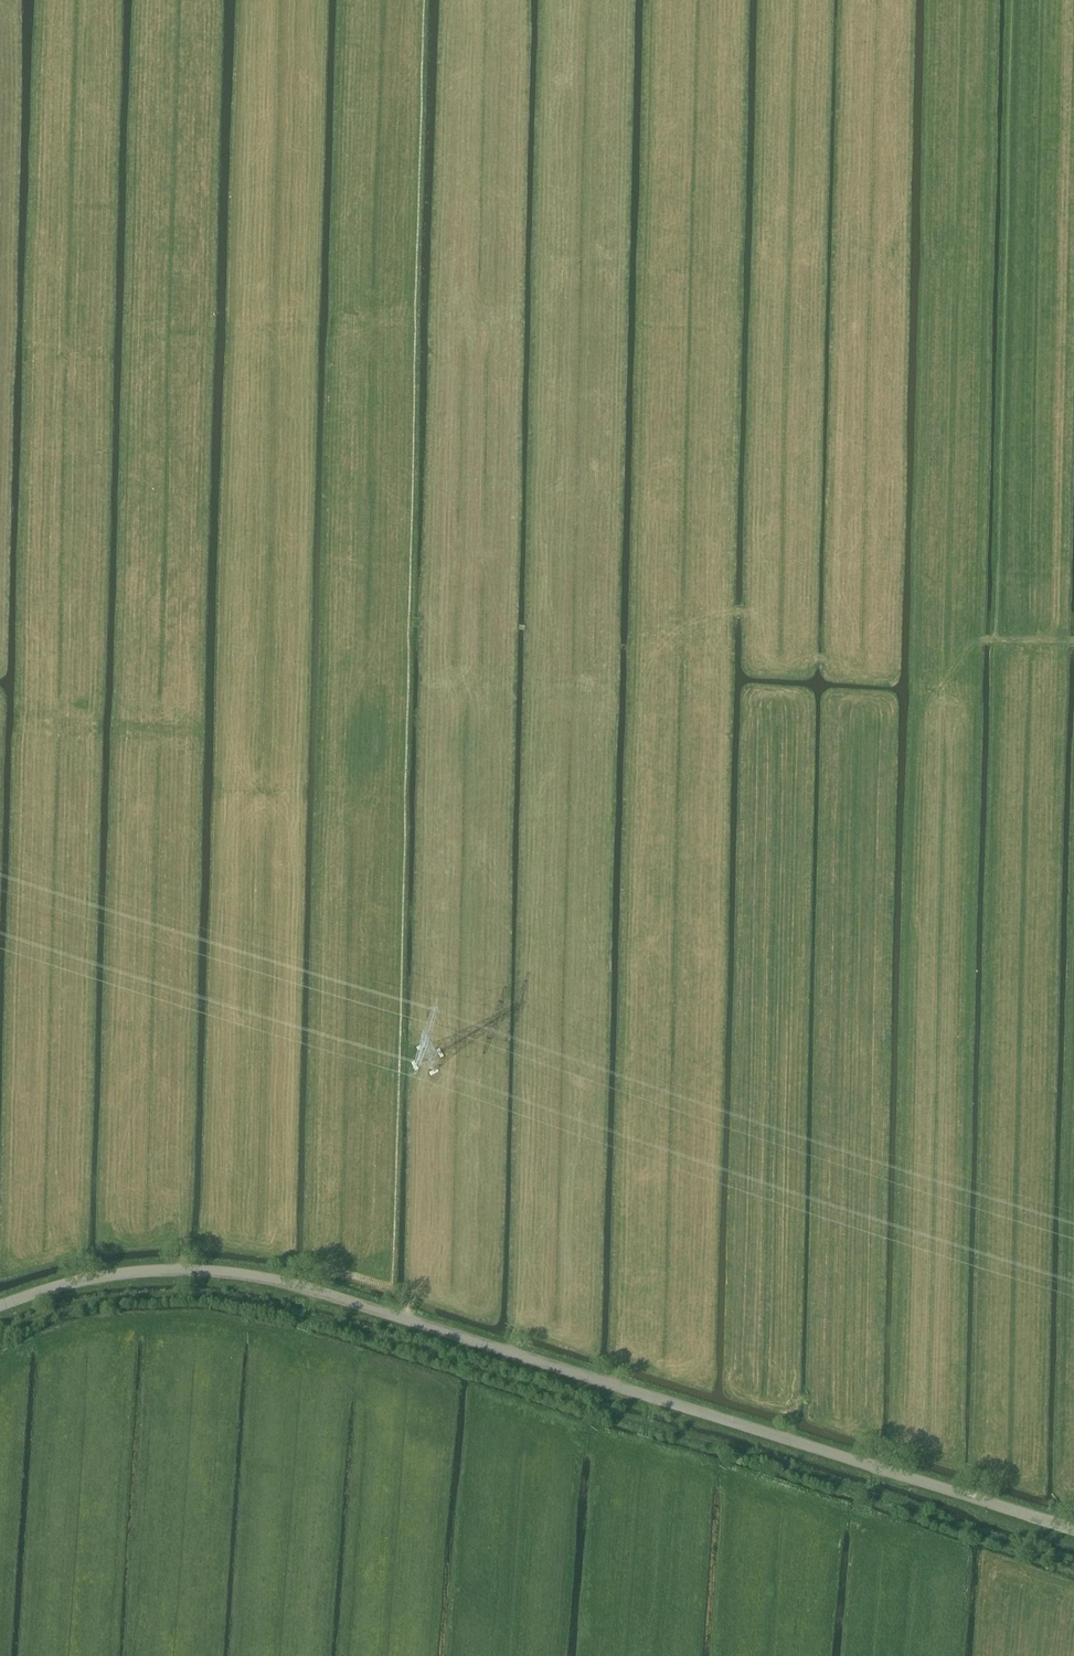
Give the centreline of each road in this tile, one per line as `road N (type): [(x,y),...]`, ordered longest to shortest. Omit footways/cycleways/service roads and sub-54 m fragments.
road 1 (unclassified): [(0,1307),(133,1271),(267,1280),(1073,1529)]
road 2 (track): [(303,1340),(317,1267),(391,1285),(409,622),(545,627)]
road 3 (track): [(1015,0),(998,640),(1073,643)]
road 4 (track): [(409,622),(420,0)]

